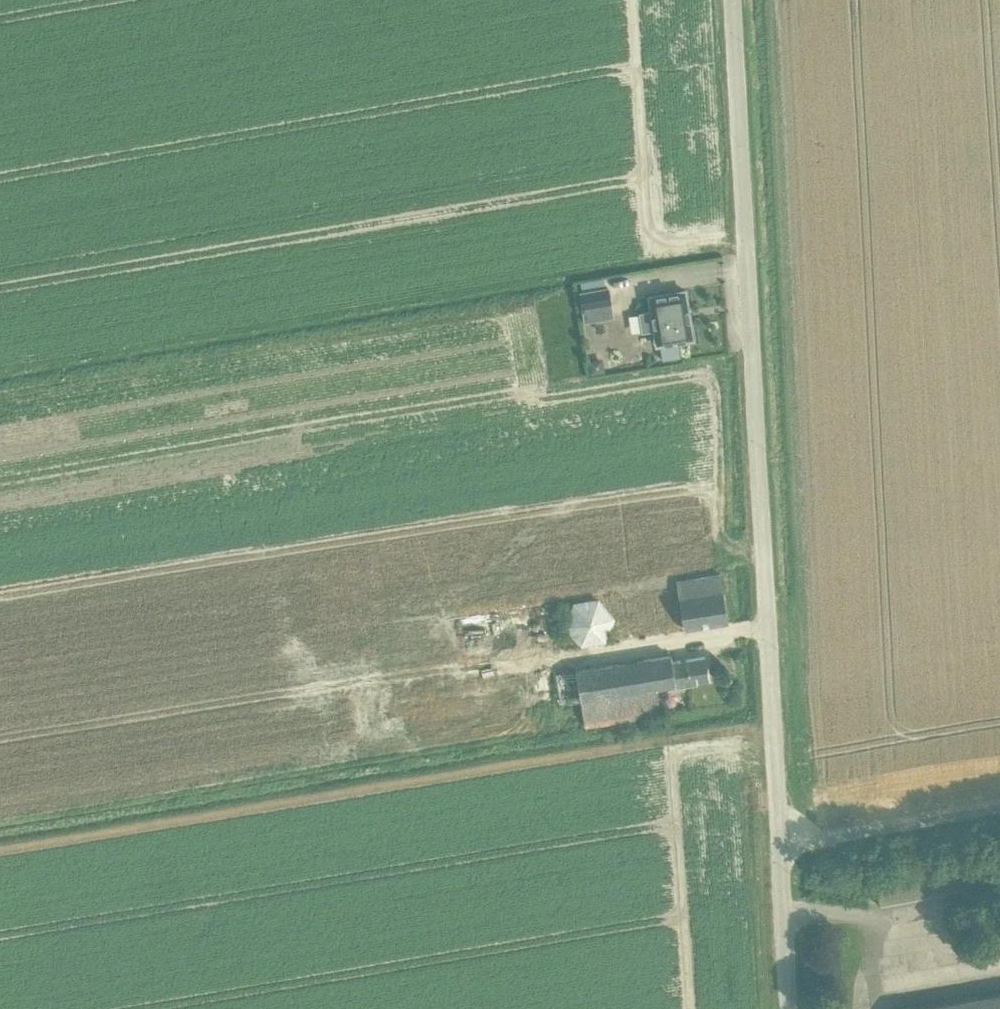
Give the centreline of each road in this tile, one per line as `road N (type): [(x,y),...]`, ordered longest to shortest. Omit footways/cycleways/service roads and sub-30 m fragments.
road 1 (unclassified): [(783,1008),(732,0)]
road 2 (track): [(777,910),(876,924),(929,949),(999,939)]
road 3 (track): [(999,807),(774,845)]

